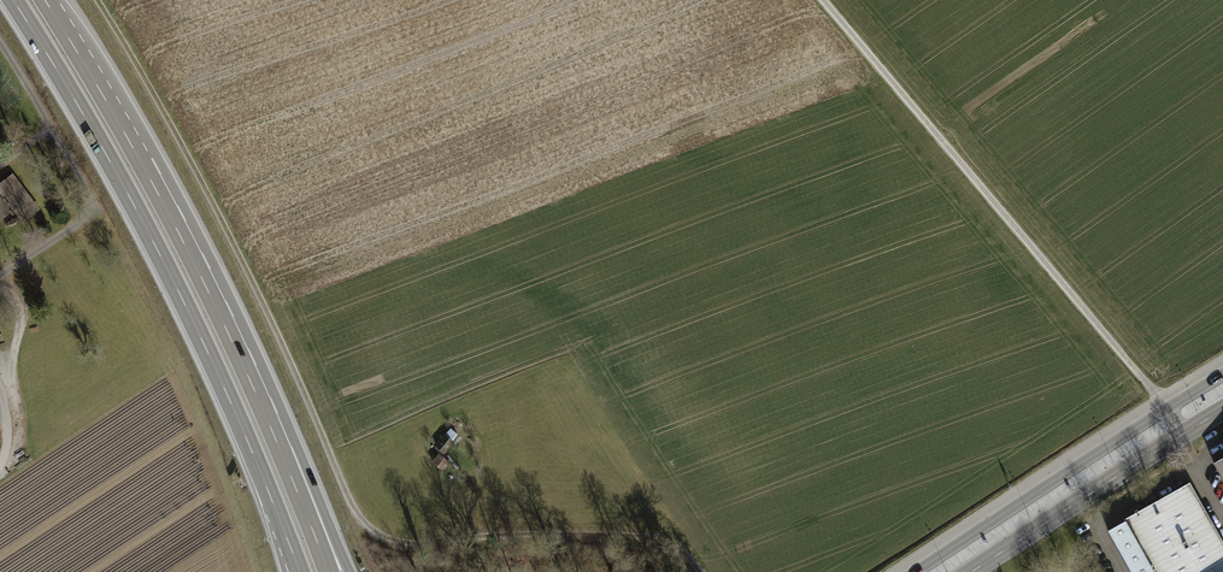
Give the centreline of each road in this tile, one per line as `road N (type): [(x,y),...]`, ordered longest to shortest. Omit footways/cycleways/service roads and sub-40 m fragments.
road 1 (track): [(701,571),(678,547),(649,537),(414,547),(368,529),(155,97),(93,0)]
road 2 (motorway): [(12,0),(180,295),(300,571)]
road 3 (motorway): [(322,552),(205,284),(46,0)]
road 4 (track): [(822,0),(1164,411)]
road 5 (tertiary): [(1222,374),(917,571)]
road 6 (track): [(0,282),(93,200),(0,43)]
road 7 (tertiary): [(972,571),(1222,410)]
road 8 (track): [(495,539),(427,461),(439,436)]

